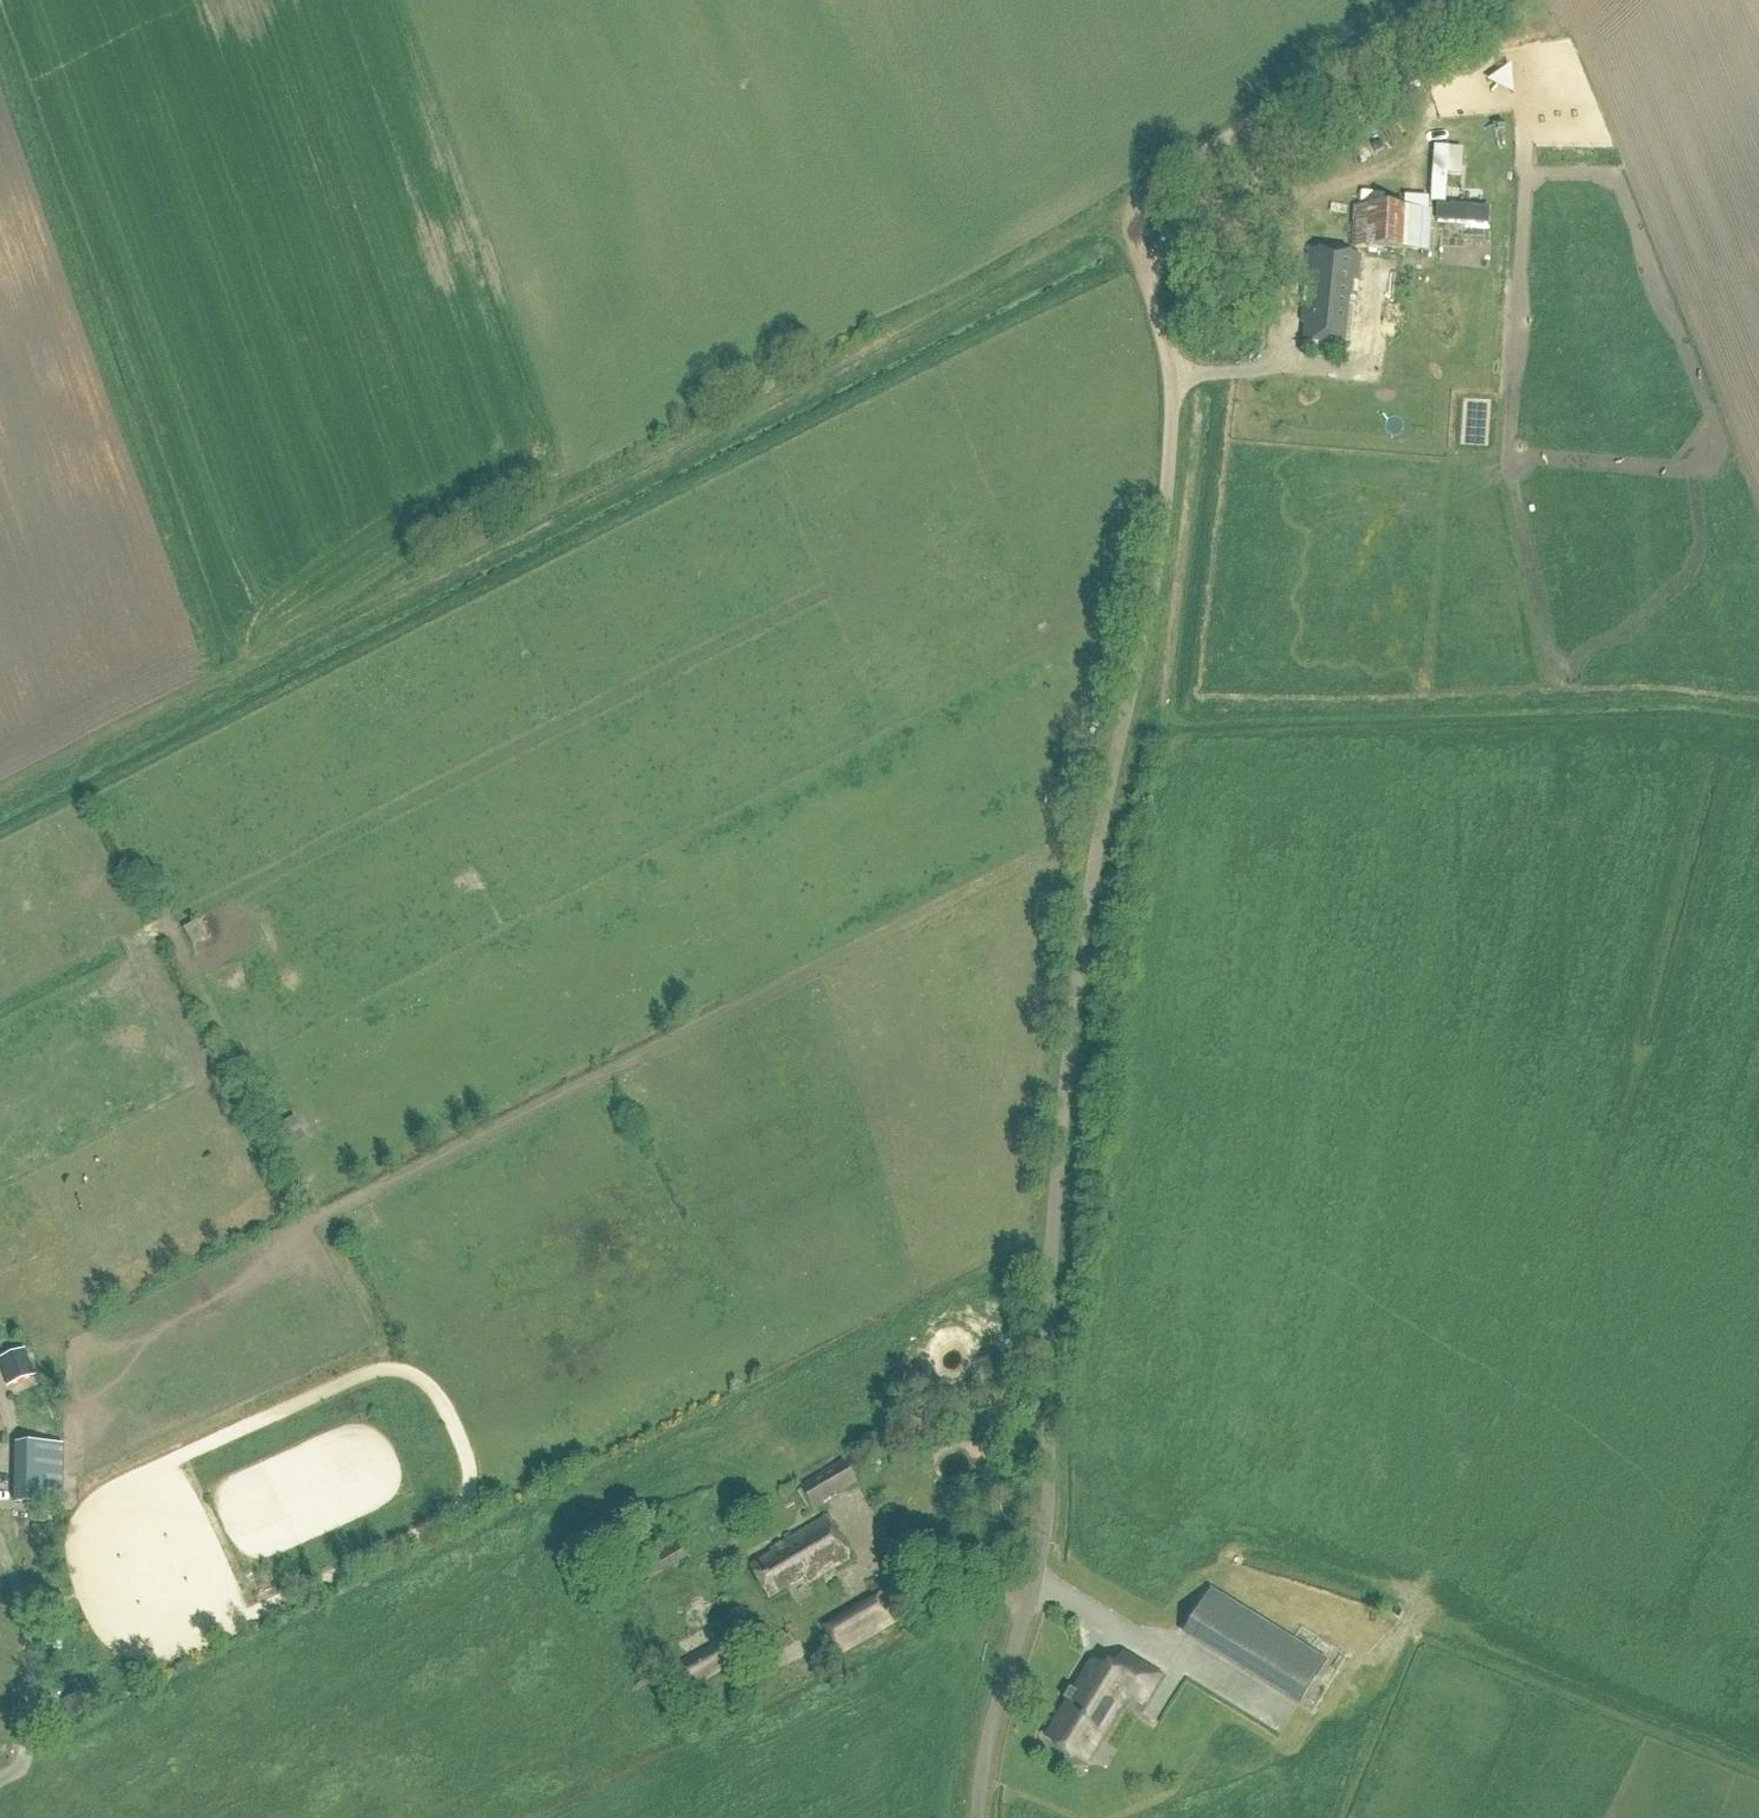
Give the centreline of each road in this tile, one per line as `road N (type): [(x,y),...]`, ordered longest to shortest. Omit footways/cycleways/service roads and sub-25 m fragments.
road 1 (unclassified): [(978,1817),(992,1729),(1049,1511),(1054,1233),(1073,1039),(1091,903),(1168,524),(1176,384),(1169,355)]
road 2 (track): [(1123,225),(1080,236),(0,790)]
road 3 (track): [(1453,0),(1185,163),(1147,189),(1123,225)]
road 4 (track): [(1169,355),(1123,225)]

